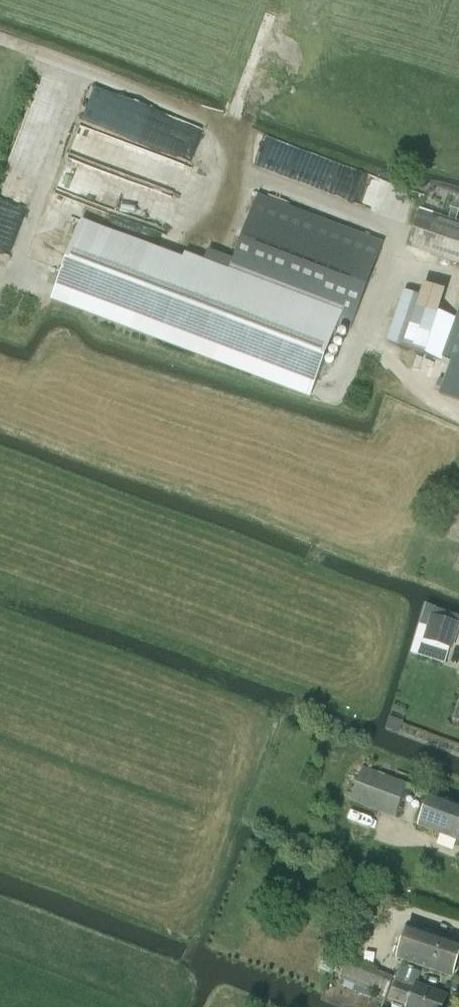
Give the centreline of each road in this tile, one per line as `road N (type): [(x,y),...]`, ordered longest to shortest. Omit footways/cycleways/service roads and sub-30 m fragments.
road 1 (track): [(0,38),(229,125)]
road 2 (track): [(243,160),(229,125),(275,0)]

